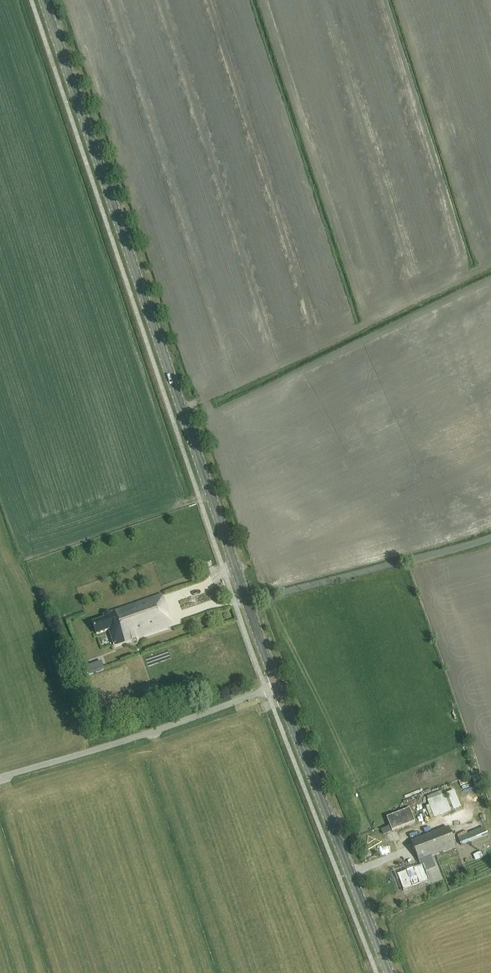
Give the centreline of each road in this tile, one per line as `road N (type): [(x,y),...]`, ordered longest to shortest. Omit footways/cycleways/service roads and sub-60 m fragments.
road 1 (tertiary): [(391,972),(275,687),(44,0)]

